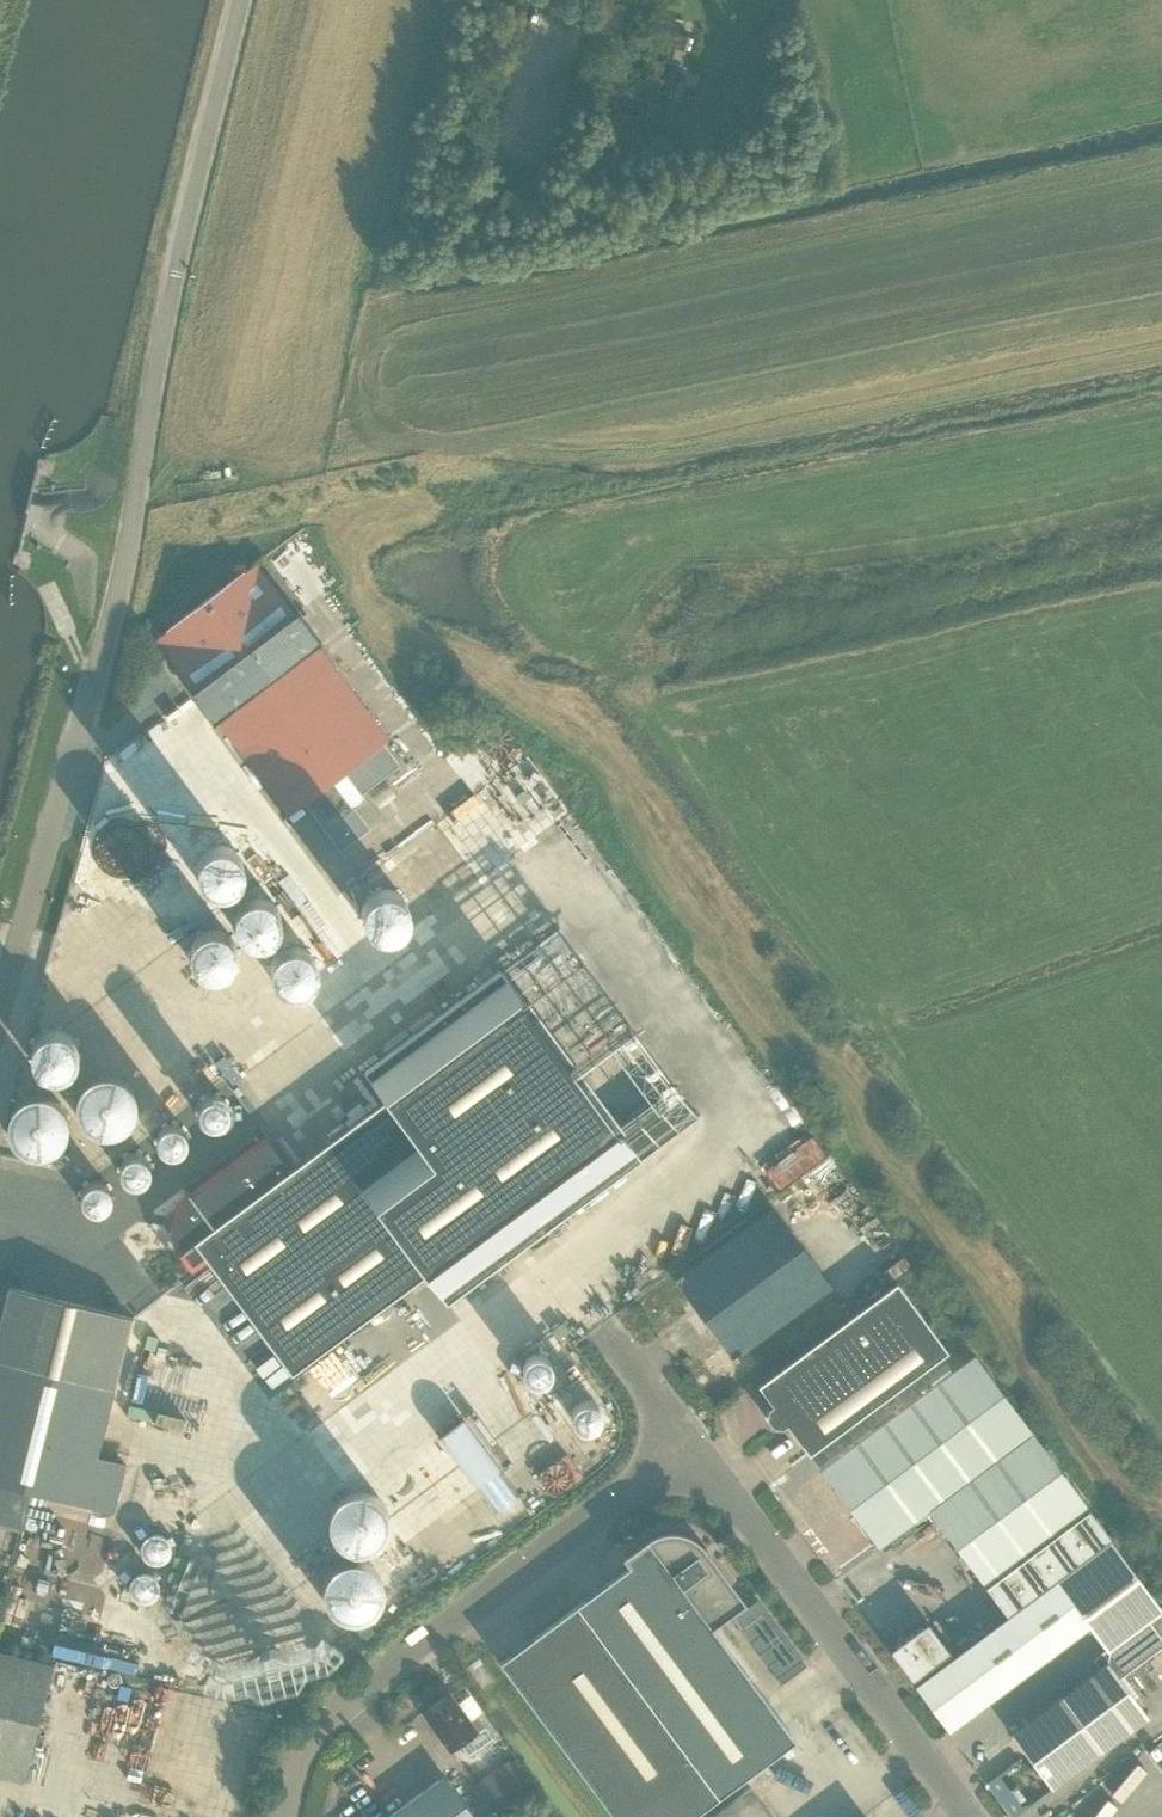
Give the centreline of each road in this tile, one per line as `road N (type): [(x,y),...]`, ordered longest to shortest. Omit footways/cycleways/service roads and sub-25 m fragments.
road 1 (unclassified): [(0,1009),(126,556),(175,271),(239,0)]
road 2 (unclassified): [(287,1816),(304,1761),(347,1699),(691,1450)]
road 3 (unclassified): [(691,1450),(966,1816)]
road 4 (unclassified): [(608,1333),(691,1450)]

